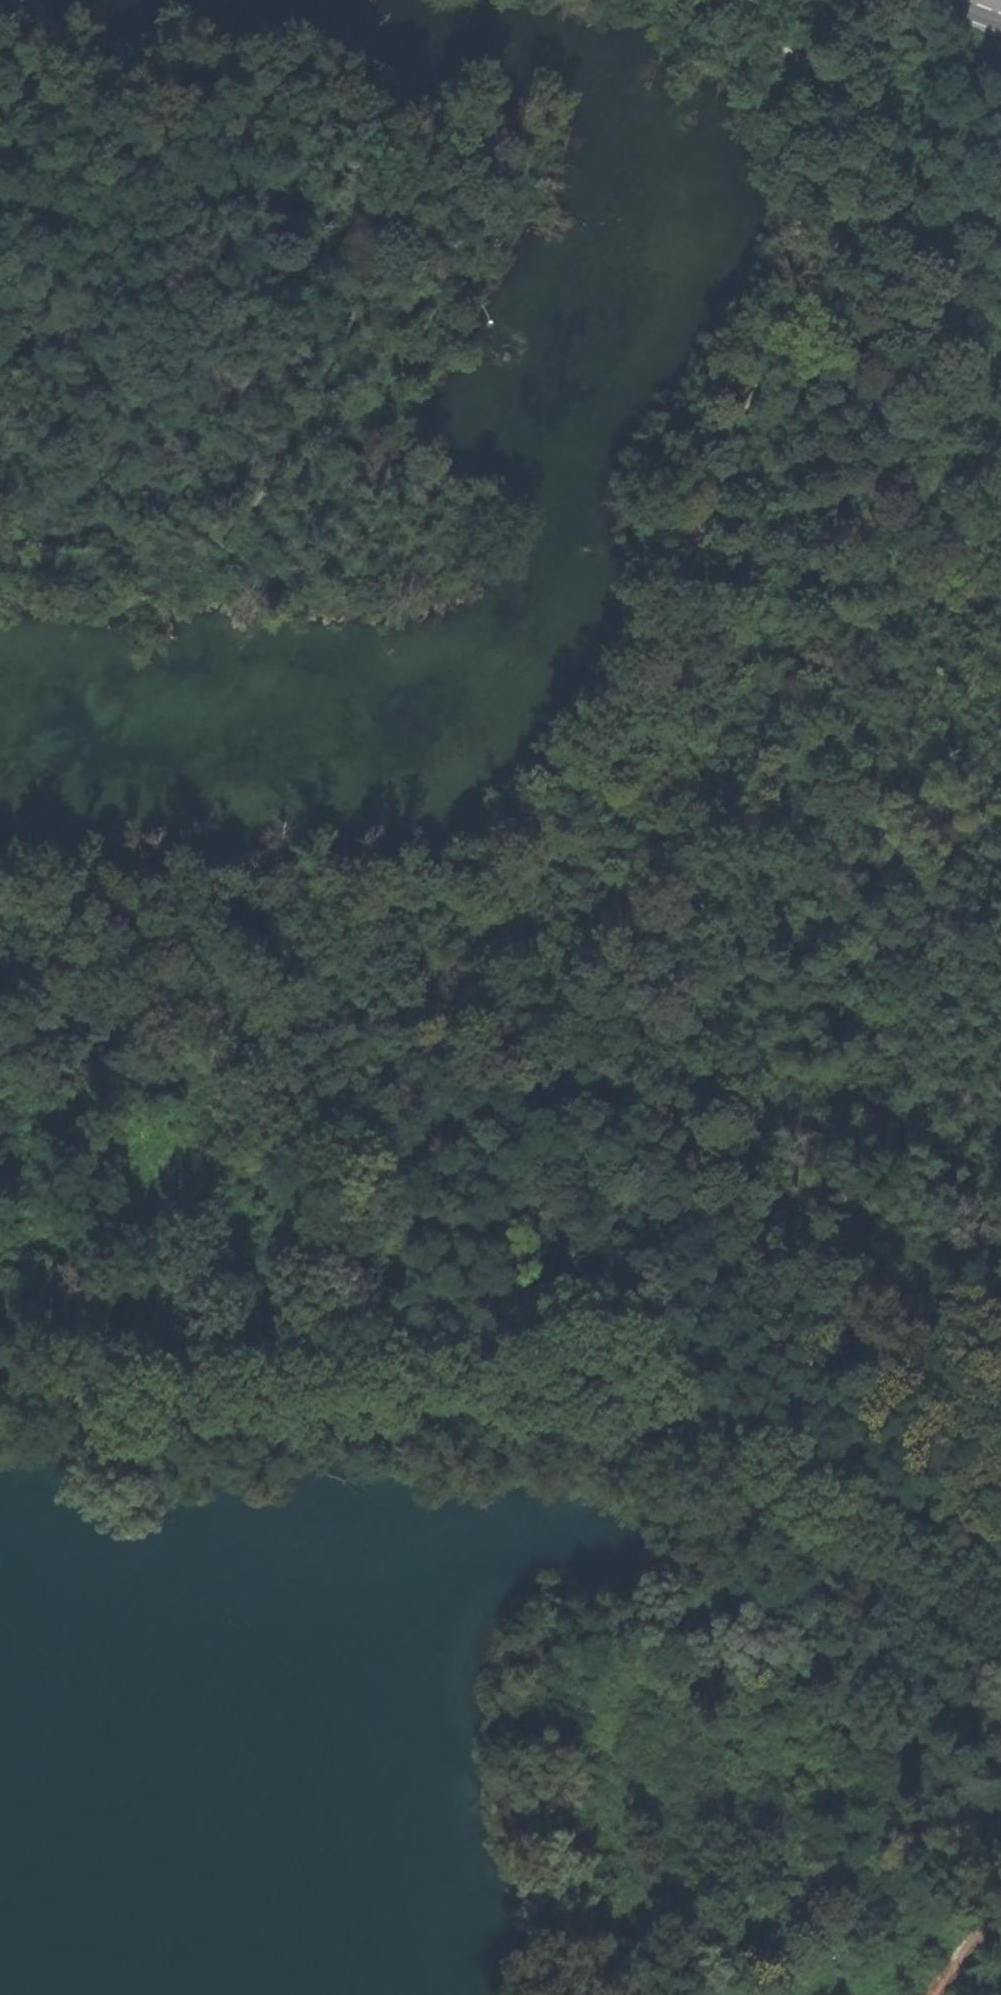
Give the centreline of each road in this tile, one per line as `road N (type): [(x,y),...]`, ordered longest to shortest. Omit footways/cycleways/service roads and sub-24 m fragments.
road 1 (track): [(1000,1874),(929,1994)]

